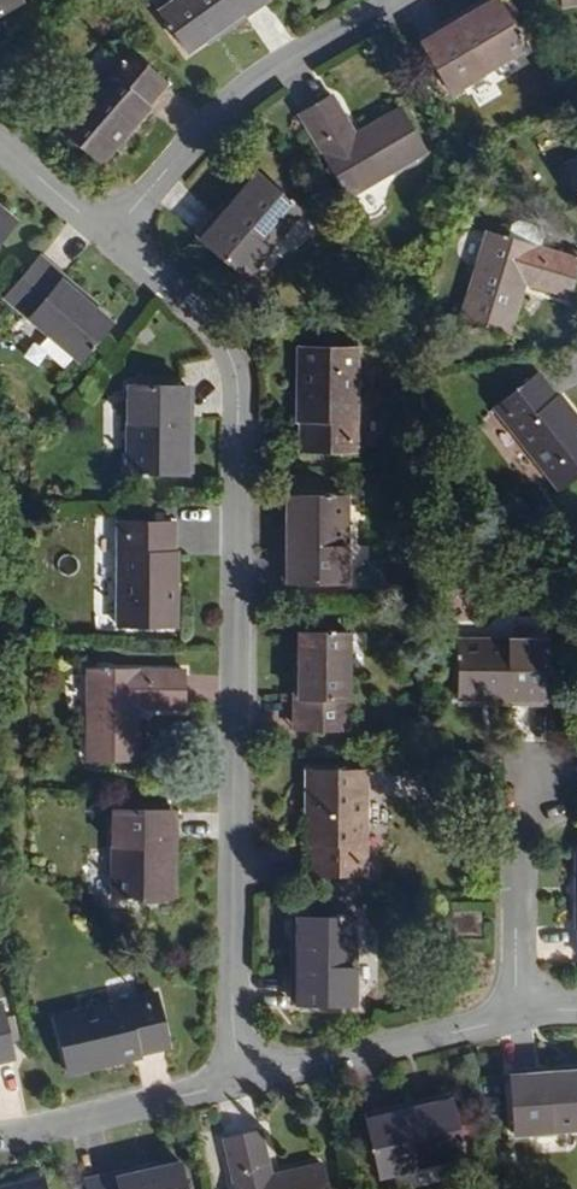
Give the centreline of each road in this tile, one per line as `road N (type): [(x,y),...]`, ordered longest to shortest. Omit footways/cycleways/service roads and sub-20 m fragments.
road 1 (residential): [(241,1080),(230,983),(225,368),(210,342),(95,228)]
road 2 (residential): [(95,228),(260,75),(388,0)]
road 3 (residential): [(514,1012),(381,1052),(241,1080)]
road 4 (residential): [(514,1012),(515,738)]
road 5 (residential): [(241,1080),(0,1139)]

